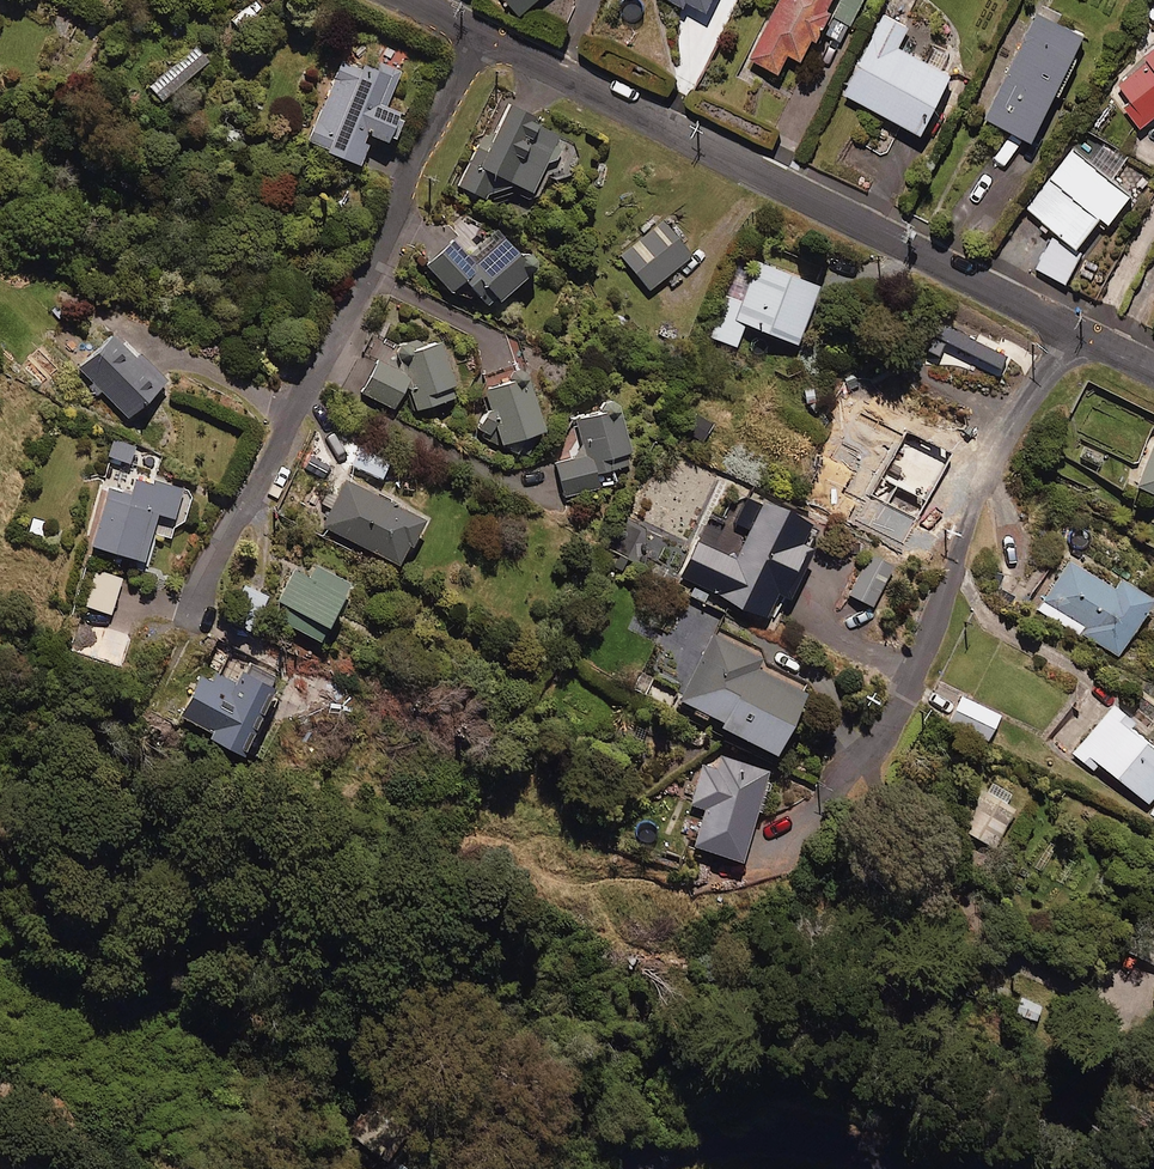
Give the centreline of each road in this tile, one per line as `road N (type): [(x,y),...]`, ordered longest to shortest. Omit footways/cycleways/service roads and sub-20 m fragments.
road 1 (residential): [(1078,337),(484,39)]
road 2 (residential): [(484,39),(333,383),(237,545)]
road 3 (residential): [(849,805),(922,678),(999,461),(1078,337)]
road 4 (residential): [(616,1168),(697,1140),(761,1135),(924,1168)]

